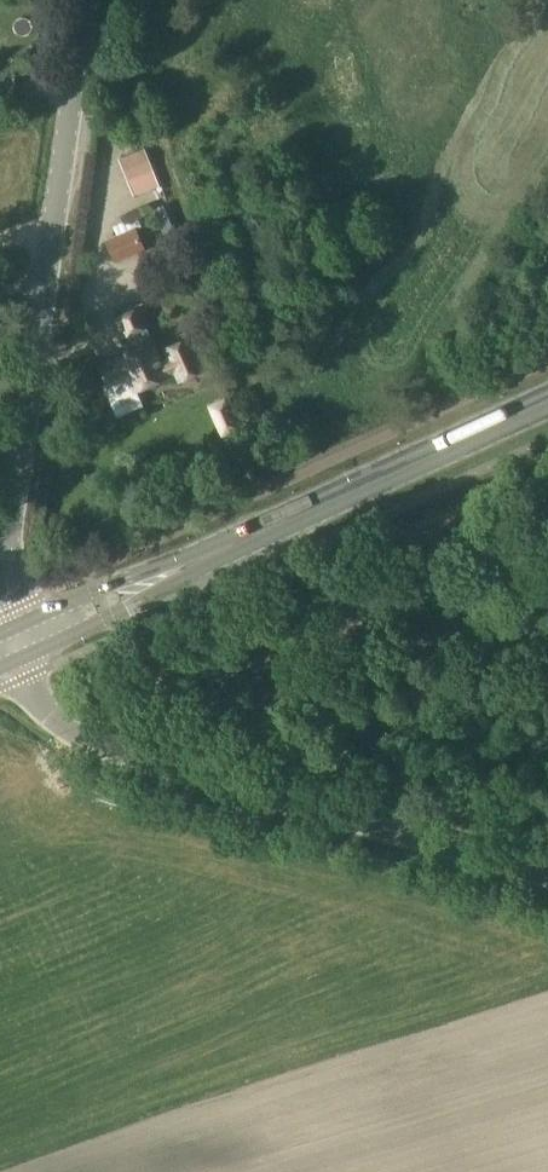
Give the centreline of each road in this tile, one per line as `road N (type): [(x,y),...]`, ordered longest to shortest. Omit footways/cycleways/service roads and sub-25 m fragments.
road 1 (unclassified): [(547,879),(137,760),(80,735),(38,706),(6,644)]
road 2 (secondary): [(6,644),(547,402)]
road 3 (unclassified): [(0,585),(84,0)]

